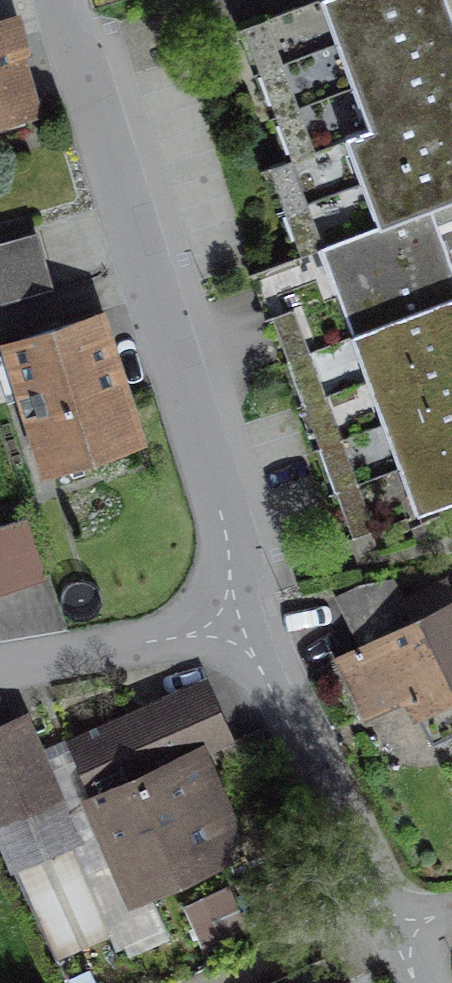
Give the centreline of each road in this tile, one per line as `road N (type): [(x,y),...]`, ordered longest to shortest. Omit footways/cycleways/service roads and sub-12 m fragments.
road 1 (residential): [(269,644),(164,289)]
road 2 (residential): [(390,928),(340,828),(269,644)]
road 3 (residential): [(164,289),(78,0)]
road 4 (residential): [(0,687),(269,644)]
road 5 (residential): [(0,336),(164,289)]

